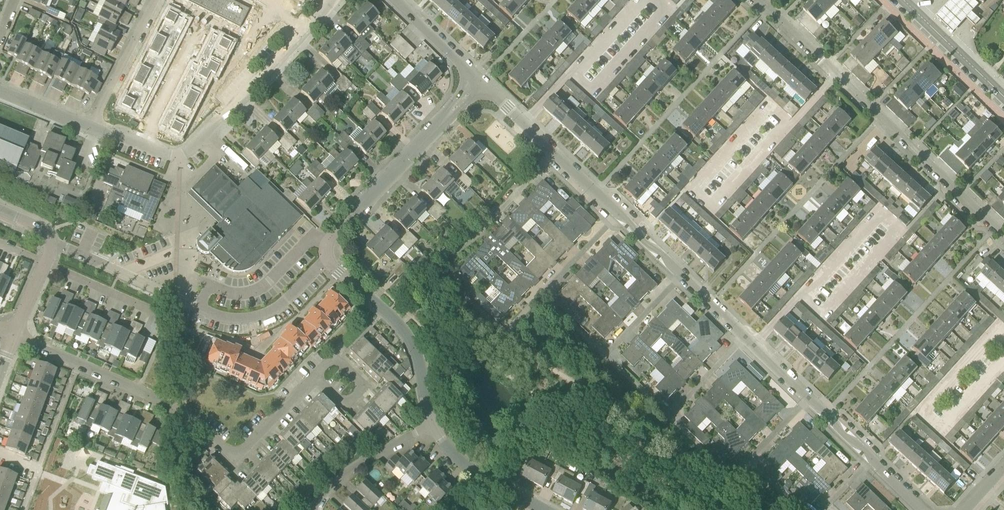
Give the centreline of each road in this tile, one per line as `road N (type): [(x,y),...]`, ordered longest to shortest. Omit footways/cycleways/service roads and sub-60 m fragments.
road 1 (residential): [(1003,236),(759,0)]
road 2 (residential): [(331,0),(188,154),(169,155),(90,128)]
road 3 (residential): [(50,247),(218,317),(242,319),(283,304),(326,259)]
road 4 (residential): [(326,259),(330,236),(480,82)]
road 5 (residential): [(183,411),(235,458),(334,358)]
road 6 (residential): [(431,425),(405,332),(326,259)]
road 7 (residential): [(183,411),(14,336)]
road 8 (residential): [(504,334),(618,215)]
road 9 (residential): [(441,272),(555,155)]
road 10 (secondary): [(1003,103),(897,0)]
road 11 (residential): [(546,509),(478,474),(431,425)]
road 12 (residential): [(90,128),(156,0)]
road 13 (residential): [(319,509),(362,460),(431,425)]

